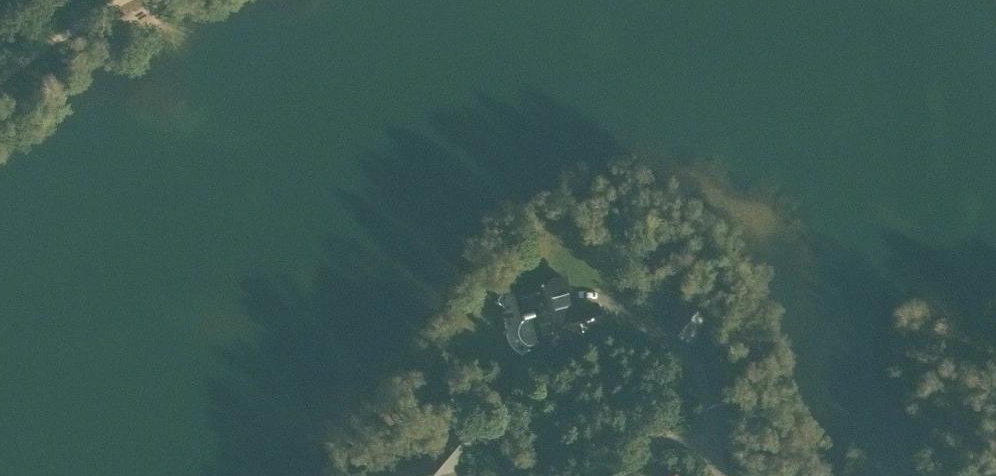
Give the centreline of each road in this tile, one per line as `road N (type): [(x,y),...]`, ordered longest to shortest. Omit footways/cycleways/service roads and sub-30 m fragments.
road 1 (track): [(0,83),(124,0)]
road 2 (residential): [(720,475),(700,448),(679,441),(594,475)]

